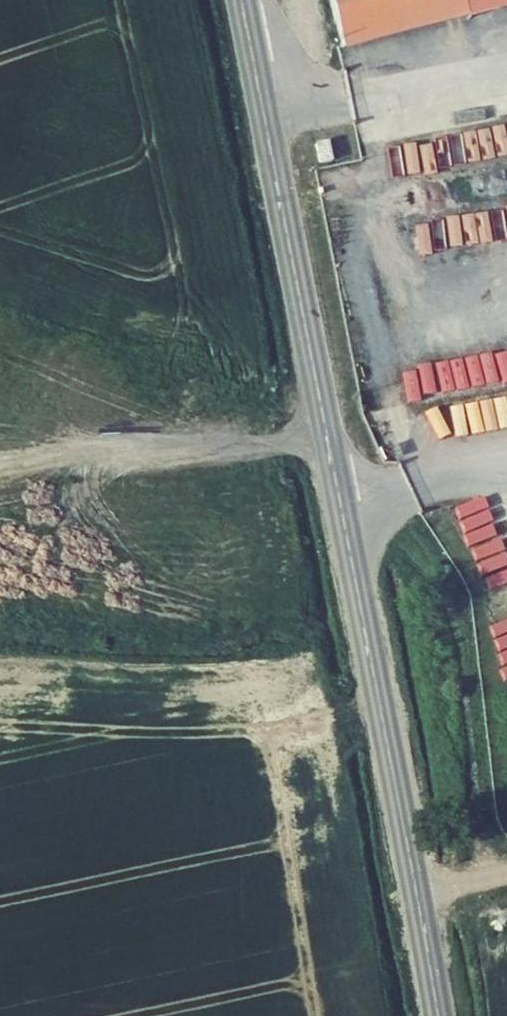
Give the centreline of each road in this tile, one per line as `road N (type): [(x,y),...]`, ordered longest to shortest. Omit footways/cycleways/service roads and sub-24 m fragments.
road 1 (tertiary): [(242,0),(417,894)]
road 2 (track): [(0,468),(76,453),(328,439)]
road 3 (tertiary): [(417,894),(439,1015)]

